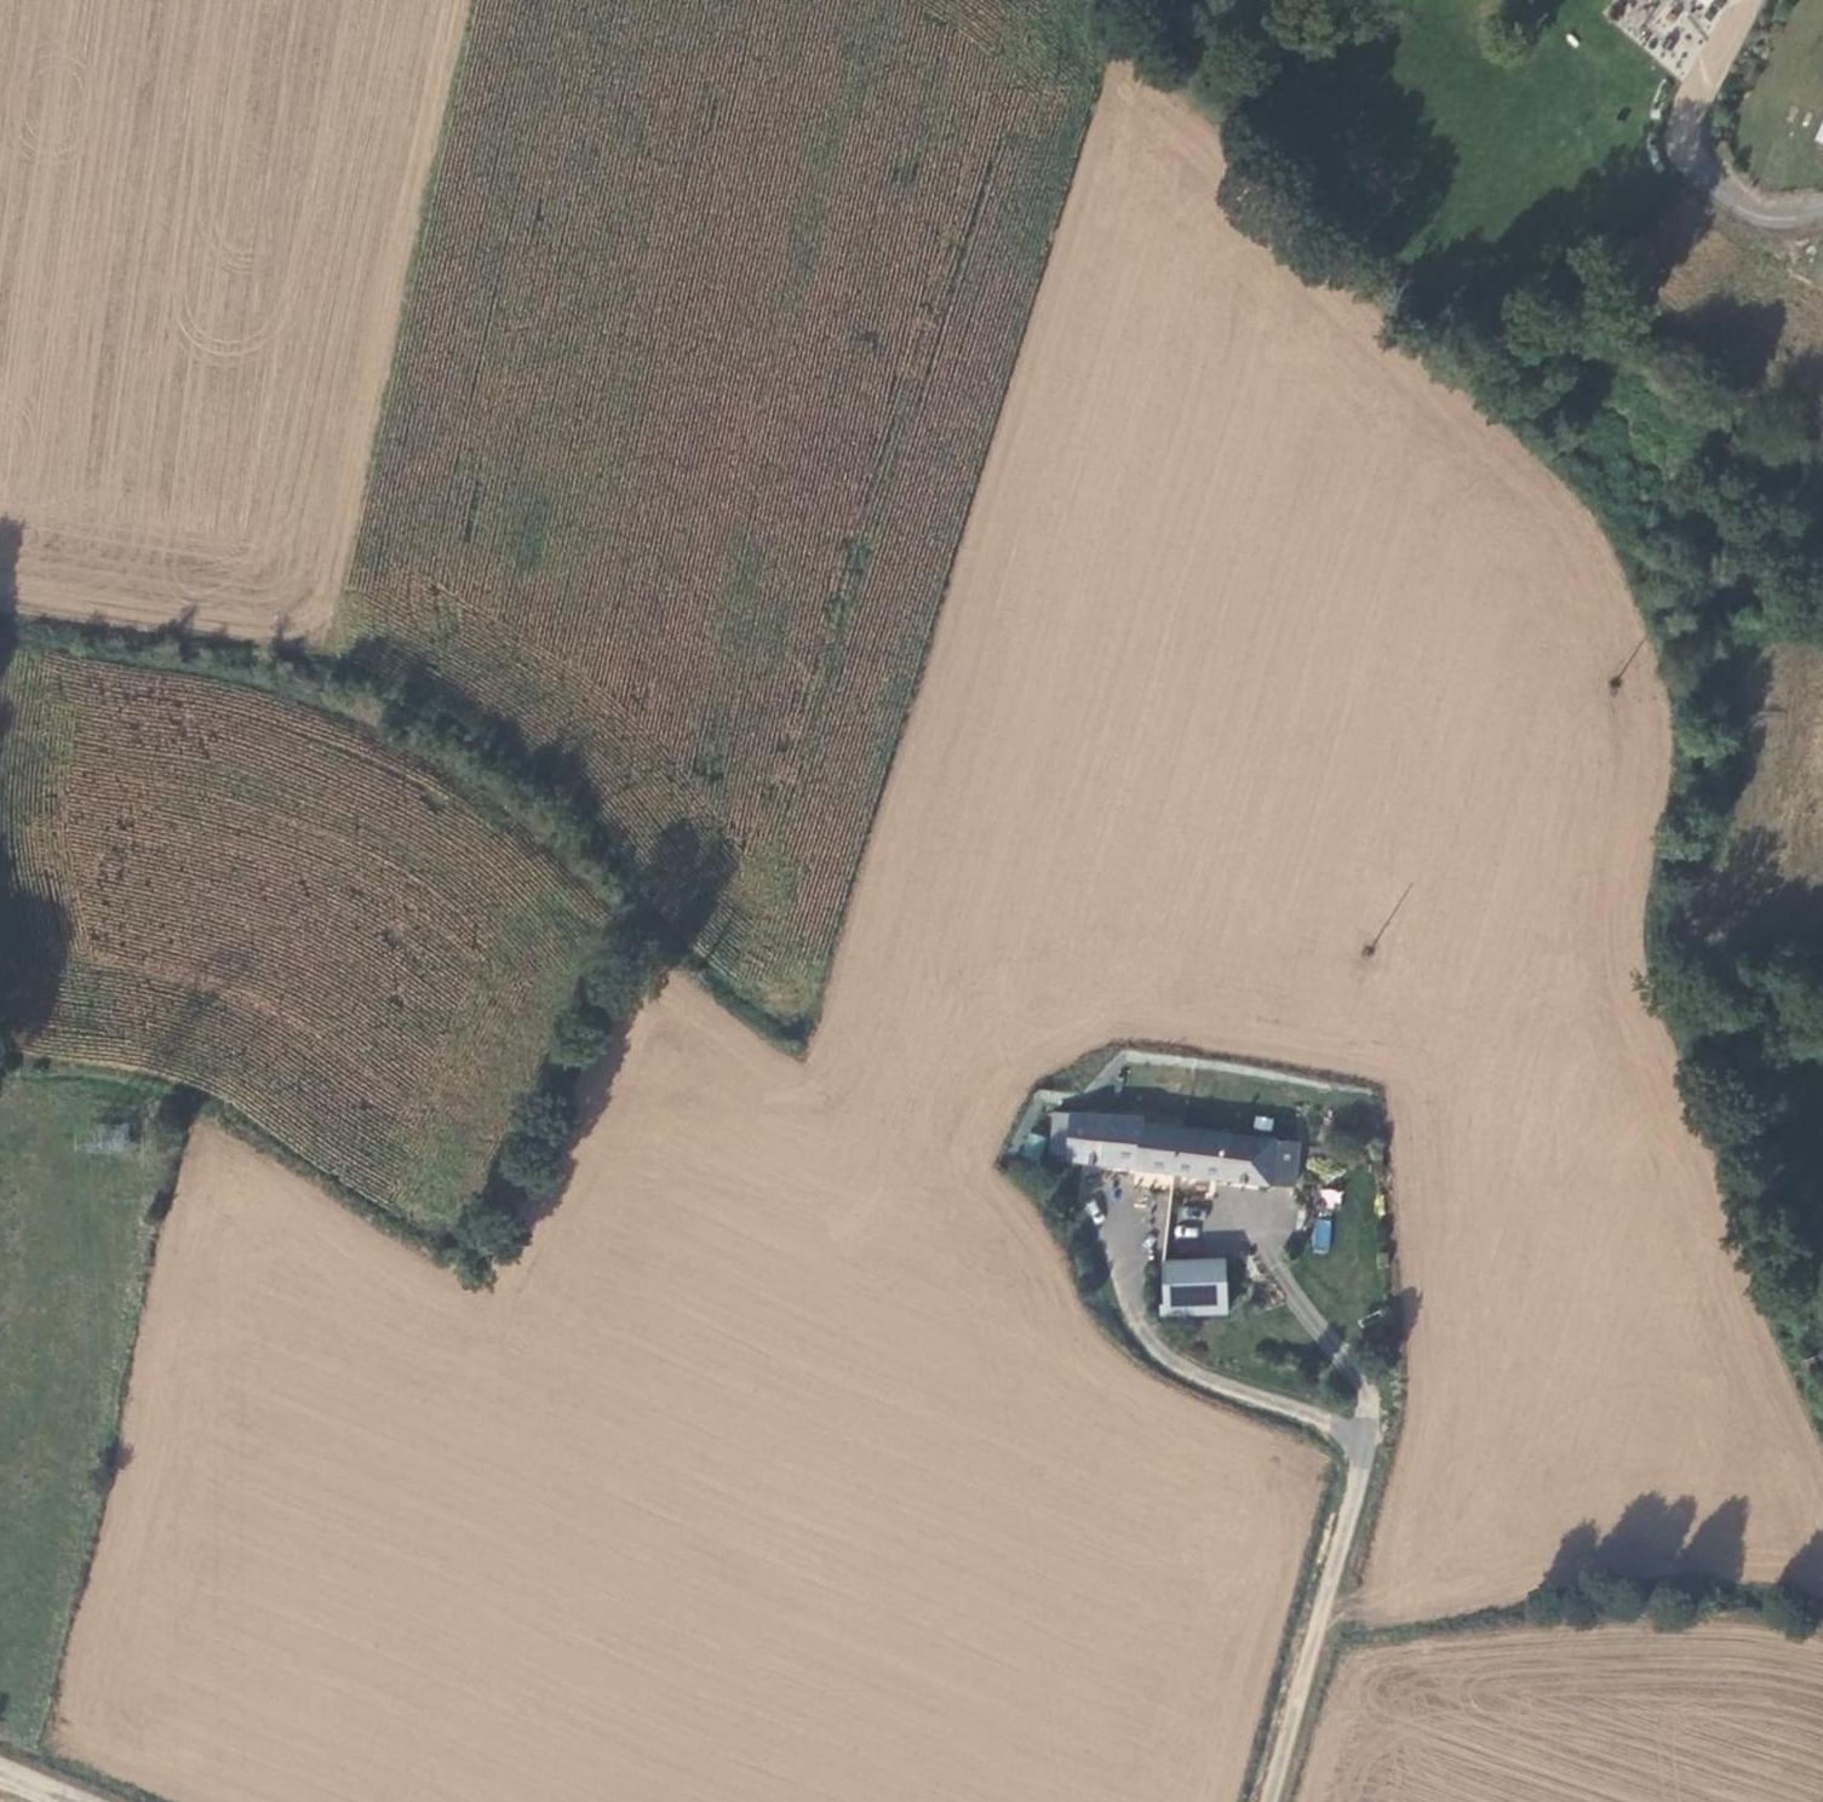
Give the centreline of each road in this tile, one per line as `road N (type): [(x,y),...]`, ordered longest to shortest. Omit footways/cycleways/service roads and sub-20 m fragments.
road 1 (unclassified): [(1363,1456),(1334,1423),(1192,1371),(1155,1346),(1130,1292),(1117,1202)]
road 2 (unclassified): [(1272,1801),(1363,1456)]
road 3 (unclassified): [(1363,1456),(1366,1392),(1283,1280),(1257,1210)]

